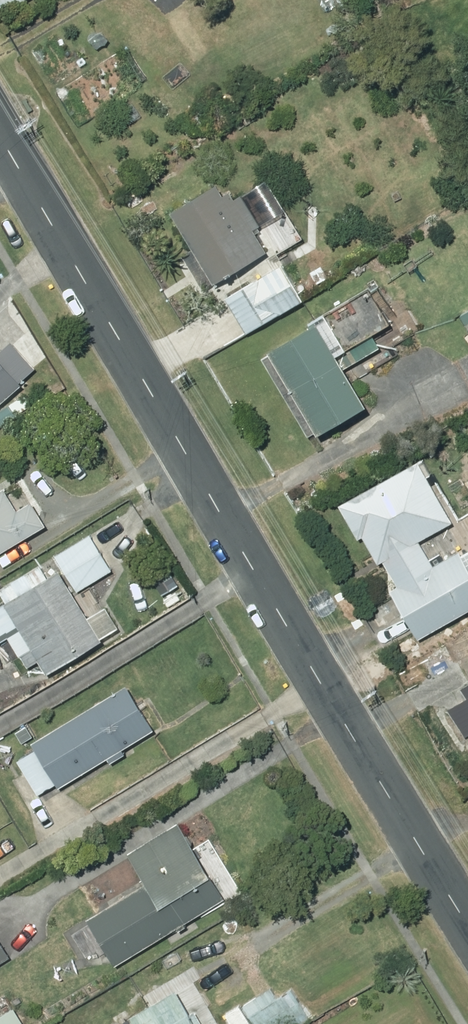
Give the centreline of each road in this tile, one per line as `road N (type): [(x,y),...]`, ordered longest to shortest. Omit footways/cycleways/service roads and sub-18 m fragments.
road 1 (residential): [(0,138),(467,919)]

